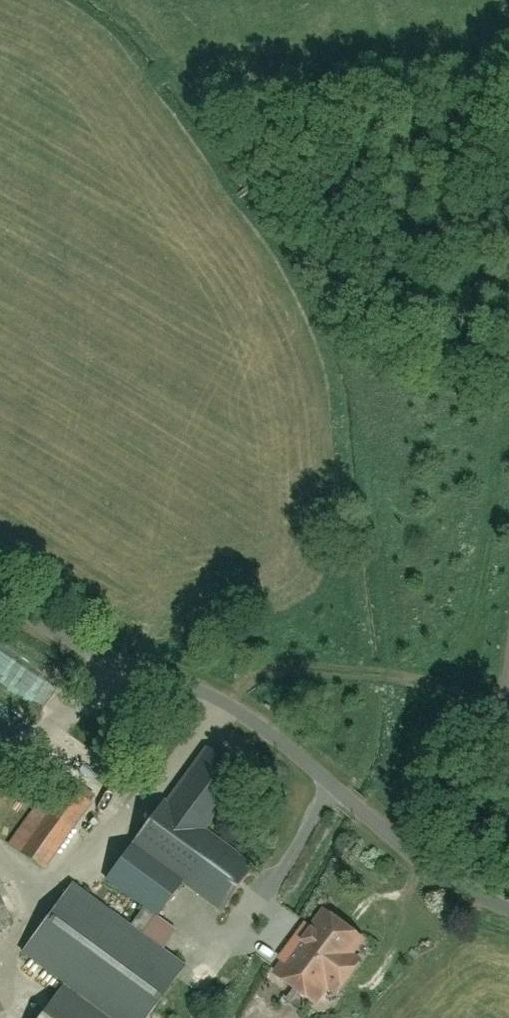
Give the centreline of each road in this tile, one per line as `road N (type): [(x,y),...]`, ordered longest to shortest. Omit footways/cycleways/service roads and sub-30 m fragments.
road 1 (residential): [(508,896),(437,866),(174,679),(0,589)]

